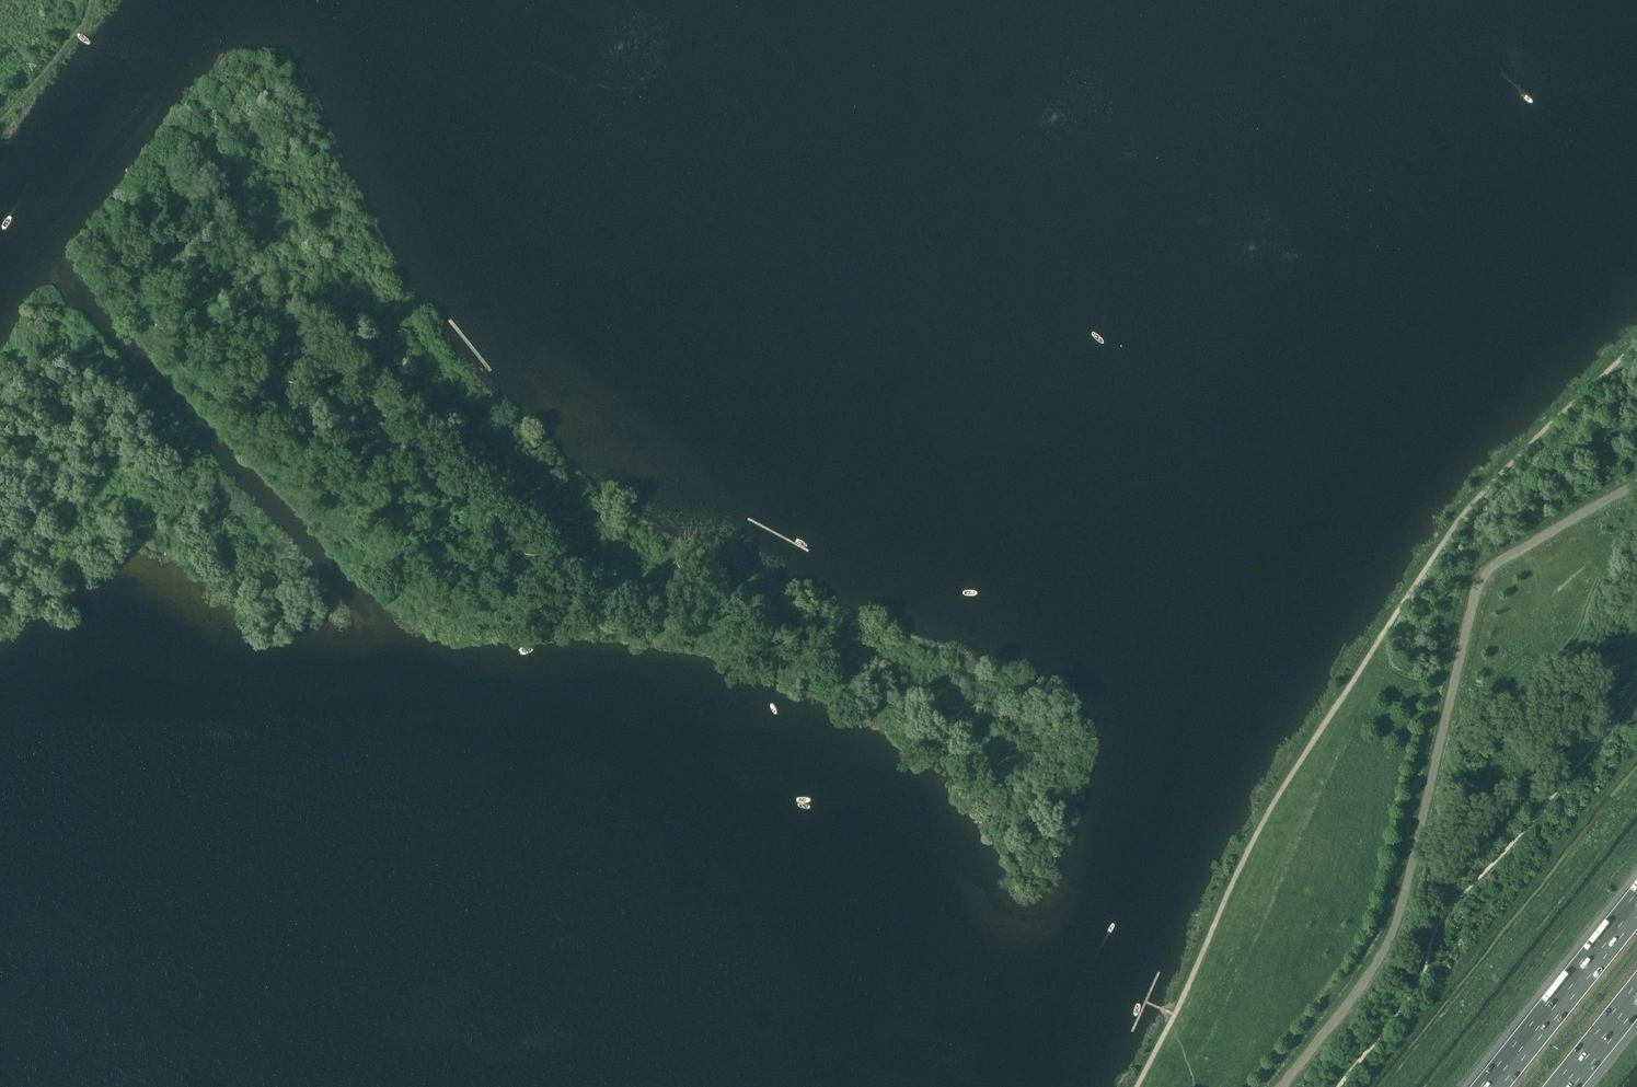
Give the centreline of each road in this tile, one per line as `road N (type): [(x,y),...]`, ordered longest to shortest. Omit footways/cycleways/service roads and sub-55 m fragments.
road 1 (motorway): [(1636,906),(1491,1086)]

